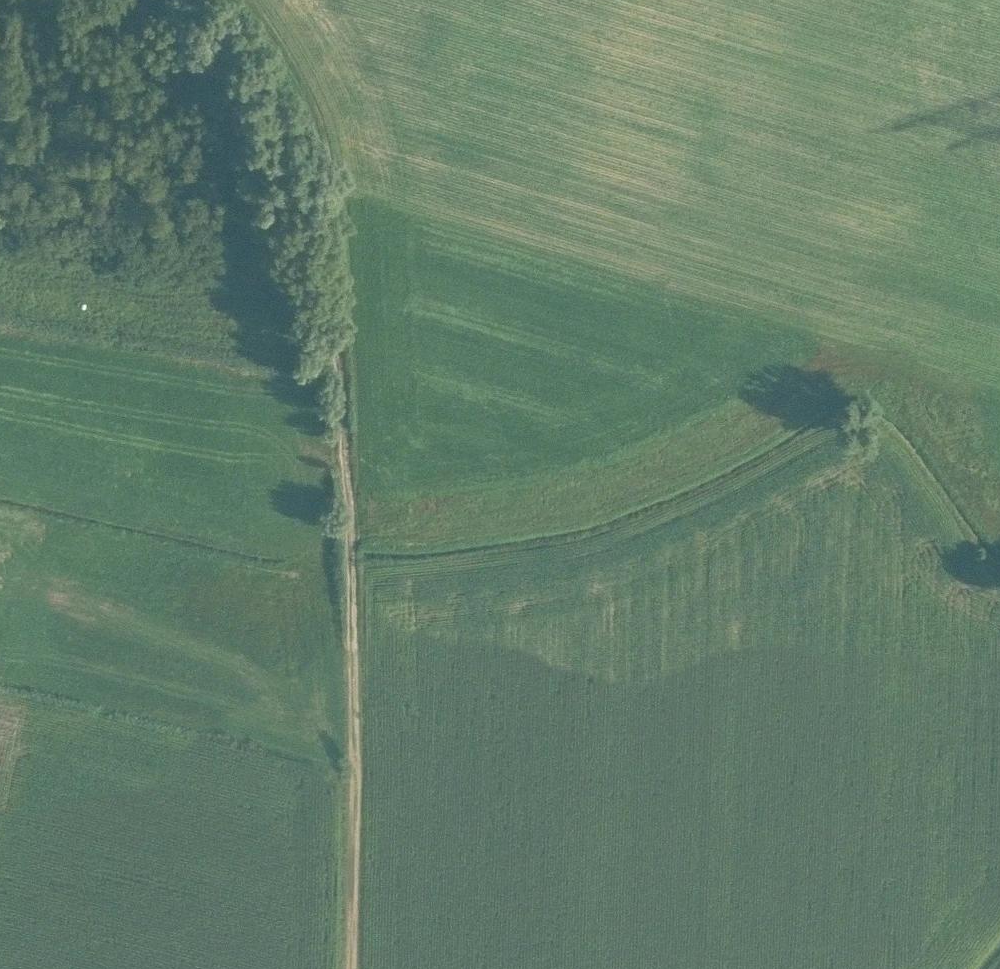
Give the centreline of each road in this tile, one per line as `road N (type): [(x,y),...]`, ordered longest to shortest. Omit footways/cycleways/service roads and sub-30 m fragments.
road 1 (track): [(355,968),(359,731),(336,214),(324,133),(249,0)]

